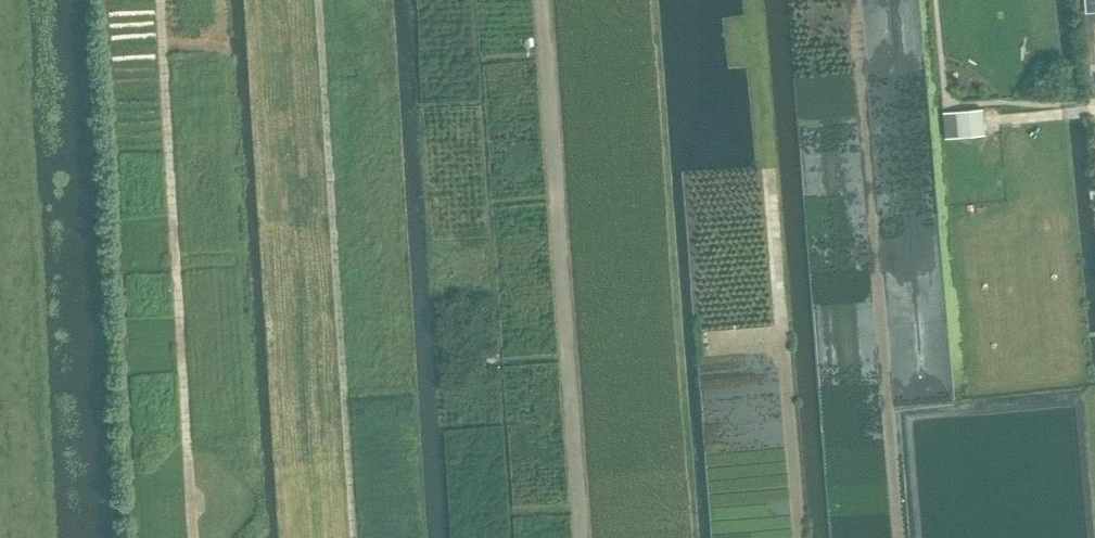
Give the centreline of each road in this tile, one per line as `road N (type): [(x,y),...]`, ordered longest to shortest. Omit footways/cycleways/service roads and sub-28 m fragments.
road 1 (track): [(854,0),(900,537)]
road 2 (track): [(583,537),(545,0)]
road 3 (track): [(353,537),(318,0)]
road 4 (track): [(193,537),(160,0)]

